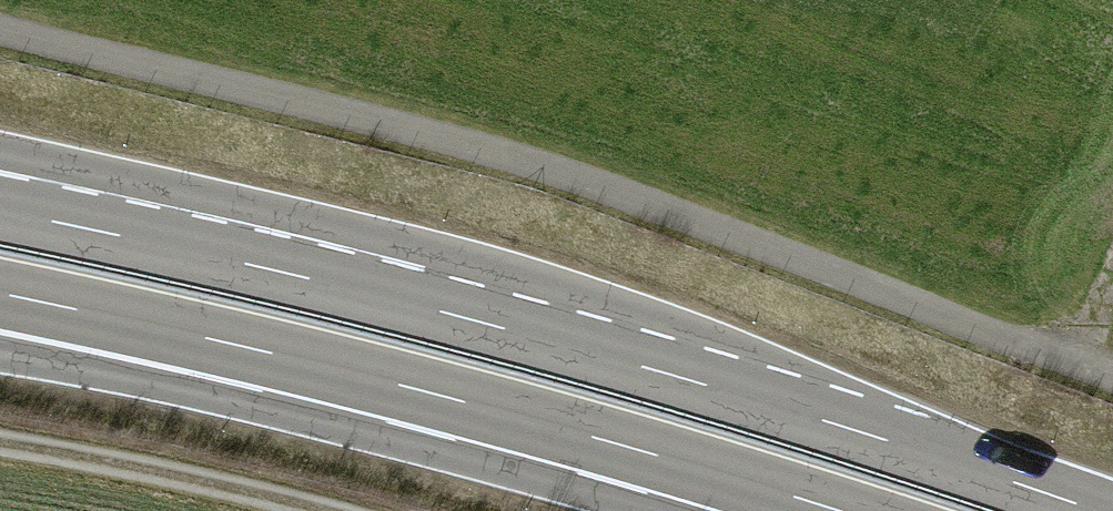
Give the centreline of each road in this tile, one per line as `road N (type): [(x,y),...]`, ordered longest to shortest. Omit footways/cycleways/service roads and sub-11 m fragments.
road 1 (track): [(0,24),(697,208),(1112,360)]
road 2 (trunk): [(1097,510),(500,328),(0,210)]
road 3 (trunk): [(127,319),(392,382),(839,510)]
road 4 (track): [(322,510),(0,441)]
road 5 (trunk): [(0,293),(127,319)]
road 6 (trunk): [(0,316),(127,319)]

